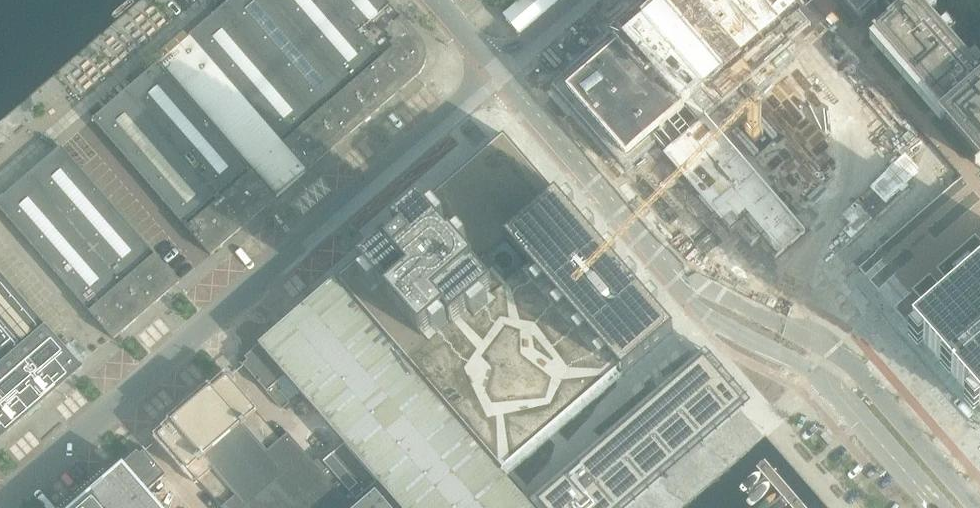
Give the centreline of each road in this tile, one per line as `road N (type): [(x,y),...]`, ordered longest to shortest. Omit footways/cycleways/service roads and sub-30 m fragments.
road 1 (unclassified): [(0,504),(499,72)]
road 2 (unclassified): [(976,507),(842,357),(665,260)]
road 3 (unclassified): [(665,260),(707,315),(841,389),(946,507)]
road 4 (unclassified): [(665,260),(499,72)]

